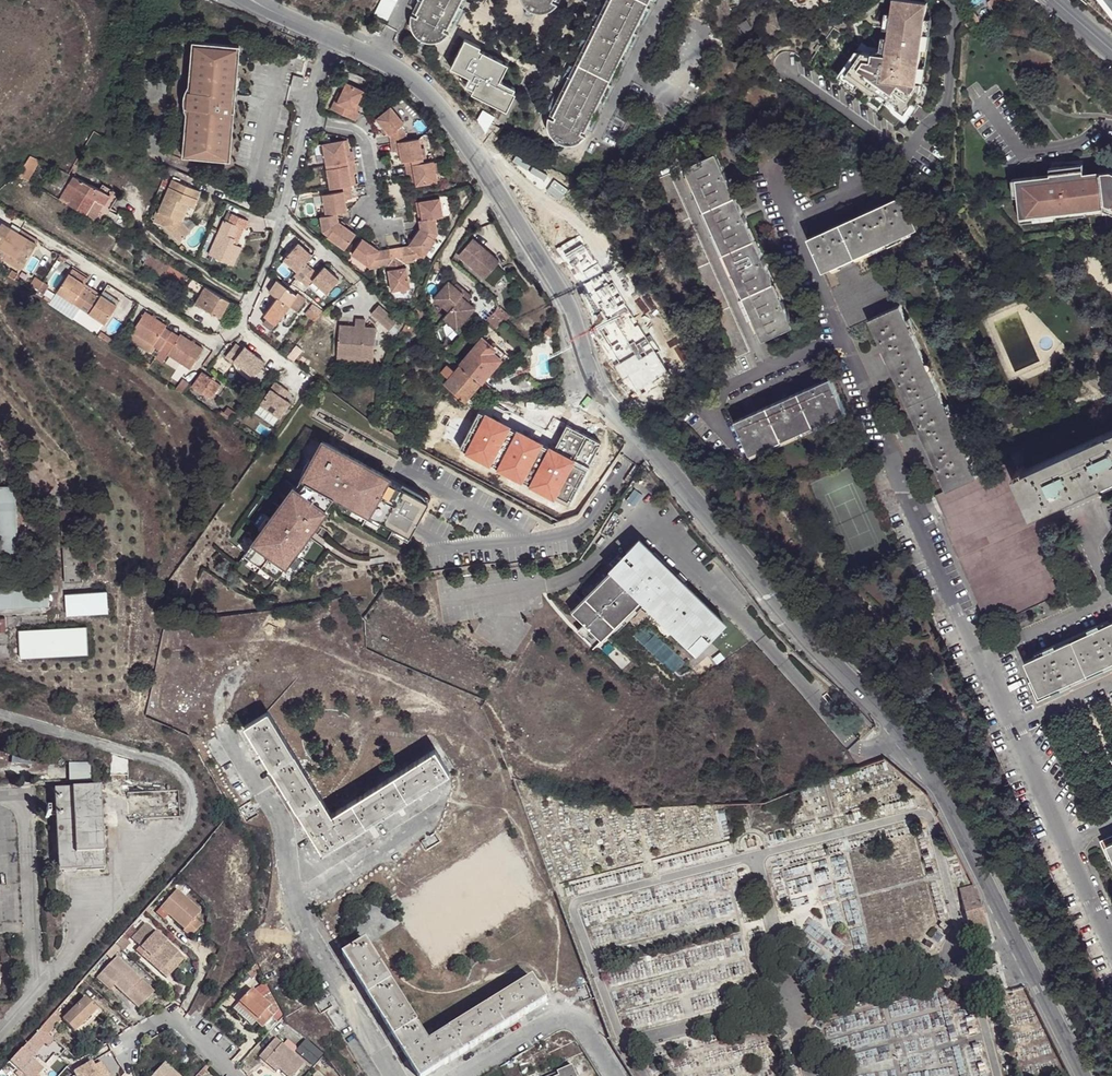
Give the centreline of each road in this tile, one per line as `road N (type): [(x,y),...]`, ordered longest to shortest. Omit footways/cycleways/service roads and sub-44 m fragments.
road 1 (unclassified): [(377,59),(433,103),(482,167),(569,317),(600,393),(939,789),(1087,1075)]
road 2 (residential): [(227,737),(282,826),(298,917),(394,1075)]
road 3 (unclassified): [(783,65),(905,152),(939,118),(950,78),(946,0)]
road 4 (unclassified): [(252,302),(243,326),(214,342),(9,216)]
road 5 (residential): [(460,1075),(554,1019),(583,1021),(617,1075)]
road 6 (unclassified): [(306,120),(252,302)]
road 7 (unclassified): [(252,302),(148,234),(131,196)]
road 8 (unclassified): [(306,120),(363,139),(378,230)]
road 9 (residential): [(233,1075),(167,1017),(123,1044)]
road 10 (unclassified): [(664,0),(609,114)]

